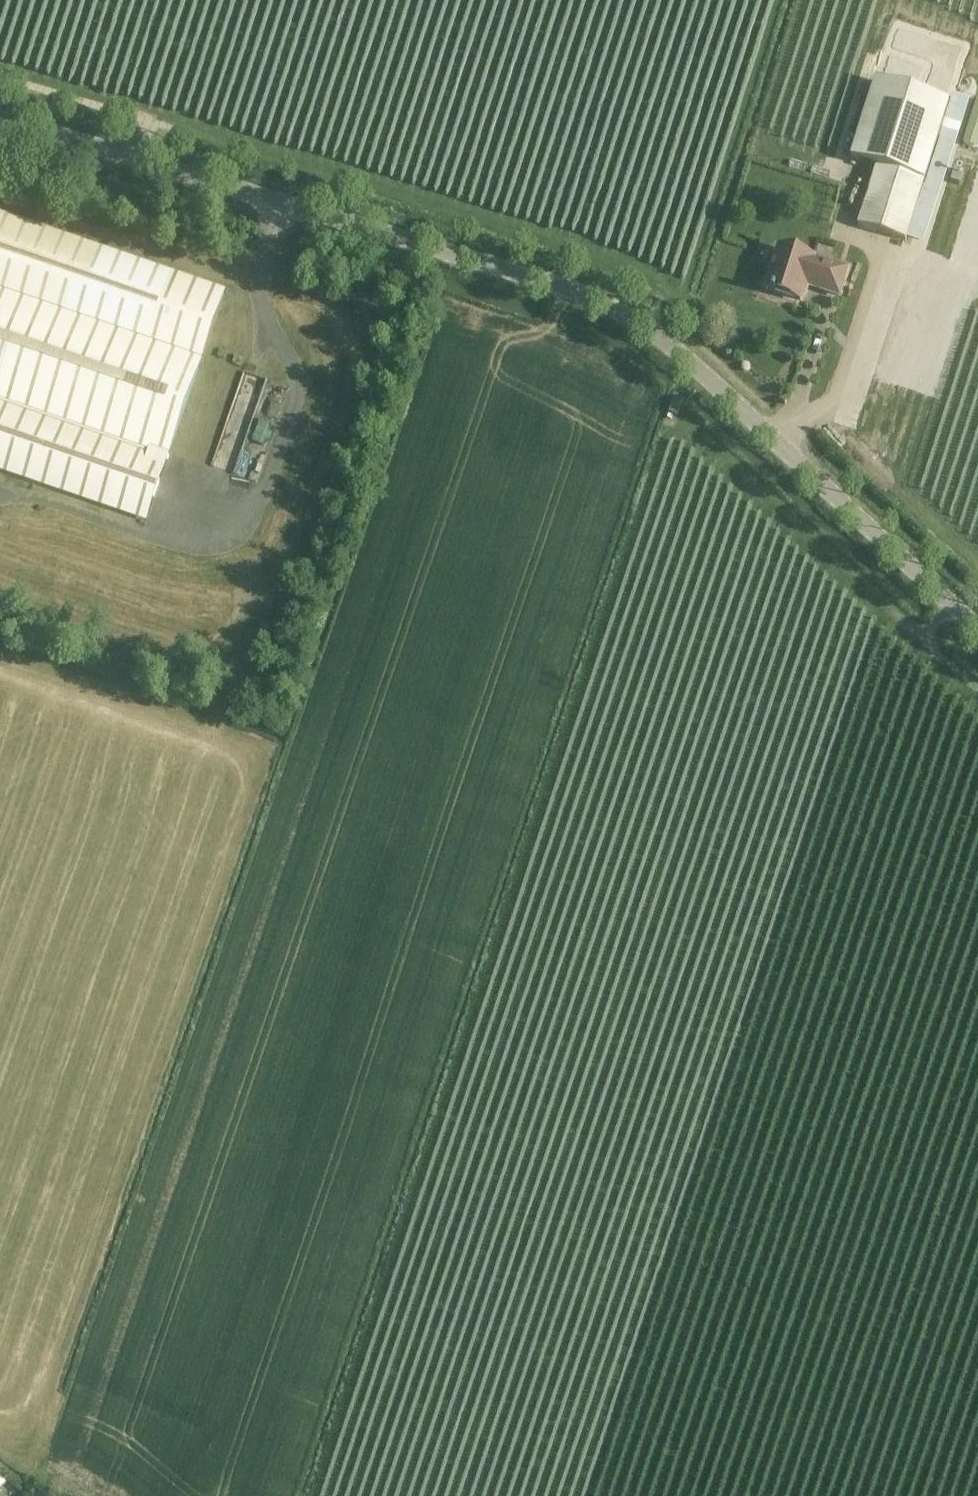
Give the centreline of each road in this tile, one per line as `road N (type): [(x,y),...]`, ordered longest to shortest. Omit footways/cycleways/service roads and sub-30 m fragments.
road 1 (tertiary): [(977,629),(684,359),(604,304),(0,118)]

